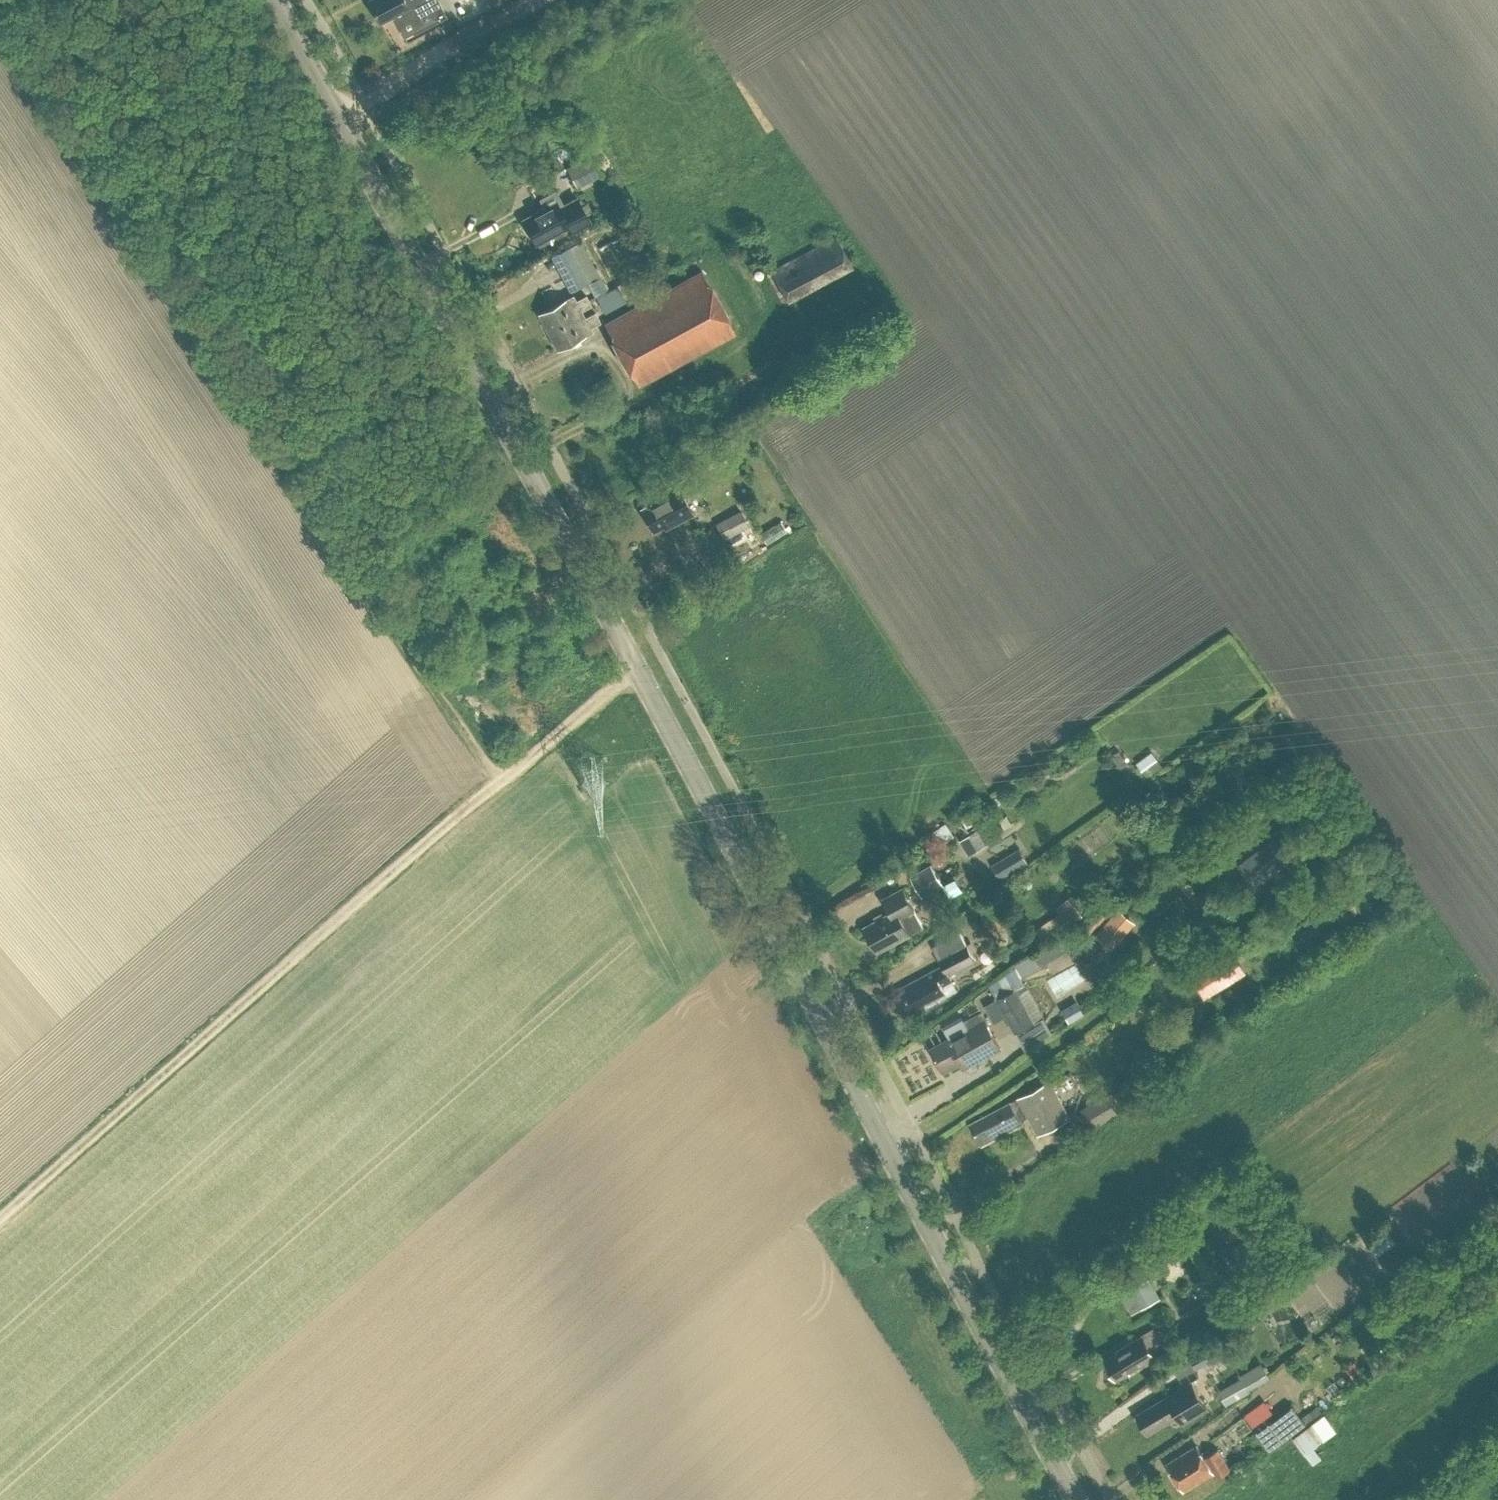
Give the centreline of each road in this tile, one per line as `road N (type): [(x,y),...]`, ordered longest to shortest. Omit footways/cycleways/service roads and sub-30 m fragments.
road 1 (tertiary): [(1078,1499),(275,0)]
road 2 (track): [(499,775),(0,38)]
road 3 (track): [(499,775),(0,1214)]
road 4 (track): [(536,0),(362,101)]
road 5 (track): [(634,664),(499,775)]

